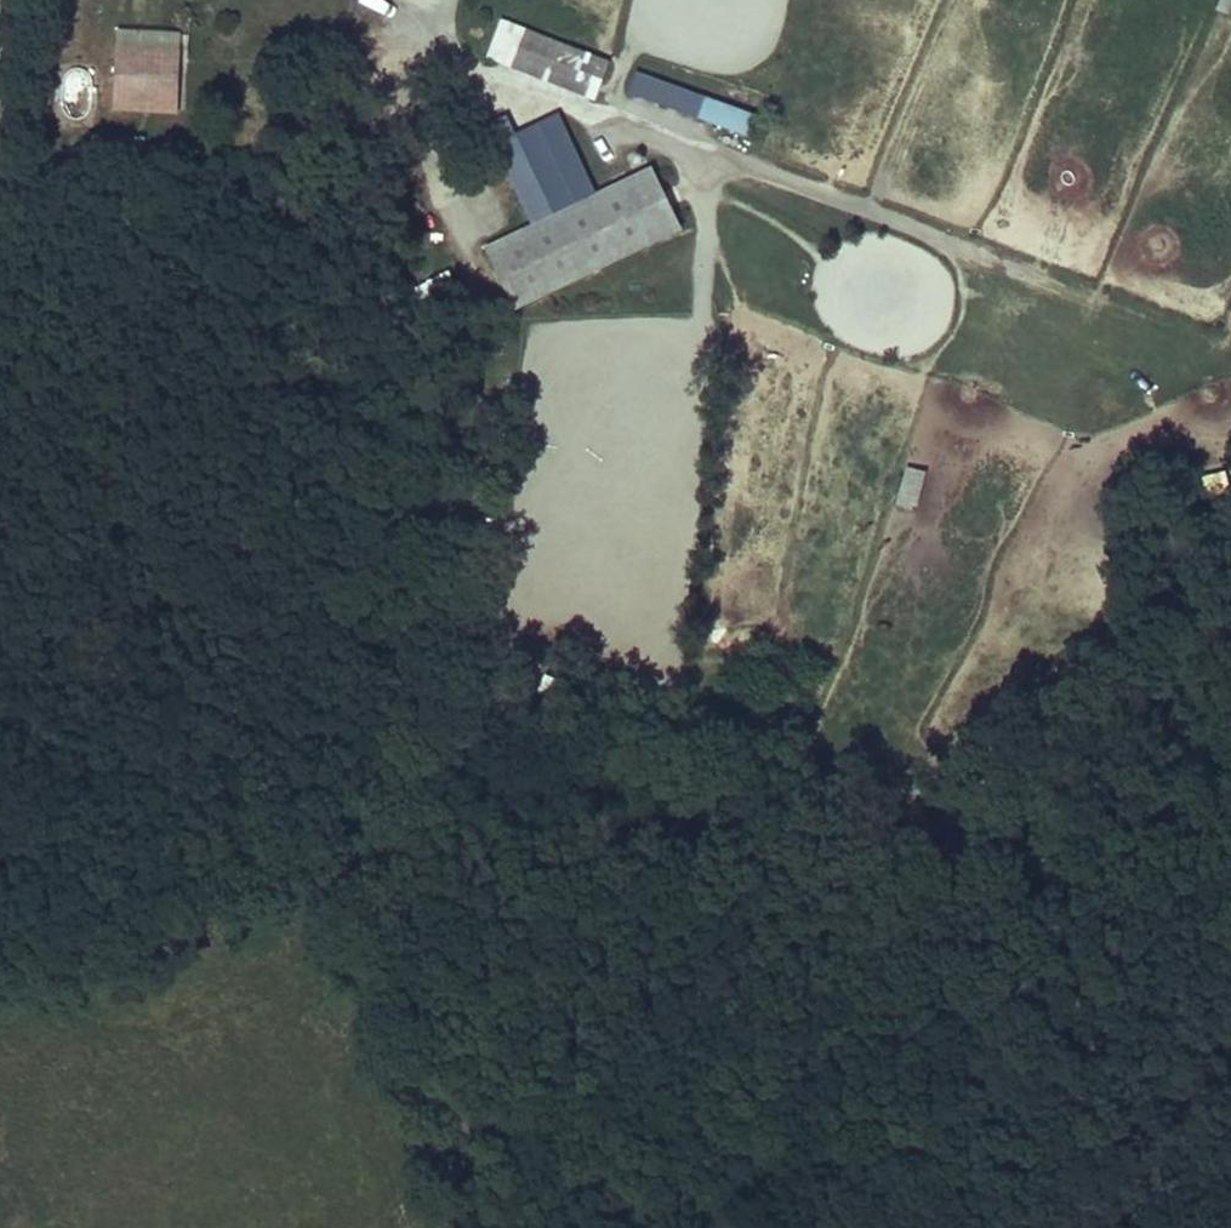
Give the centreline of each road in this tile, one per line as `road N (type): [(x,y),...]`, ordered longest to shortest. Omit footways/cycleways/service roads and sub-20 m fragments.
road 1 (track): [(1198,339),(727,163),(712,180),(697,321)]
road 2 (unclassified): [(445,0),(438,39),(456,65),(727,163)]

